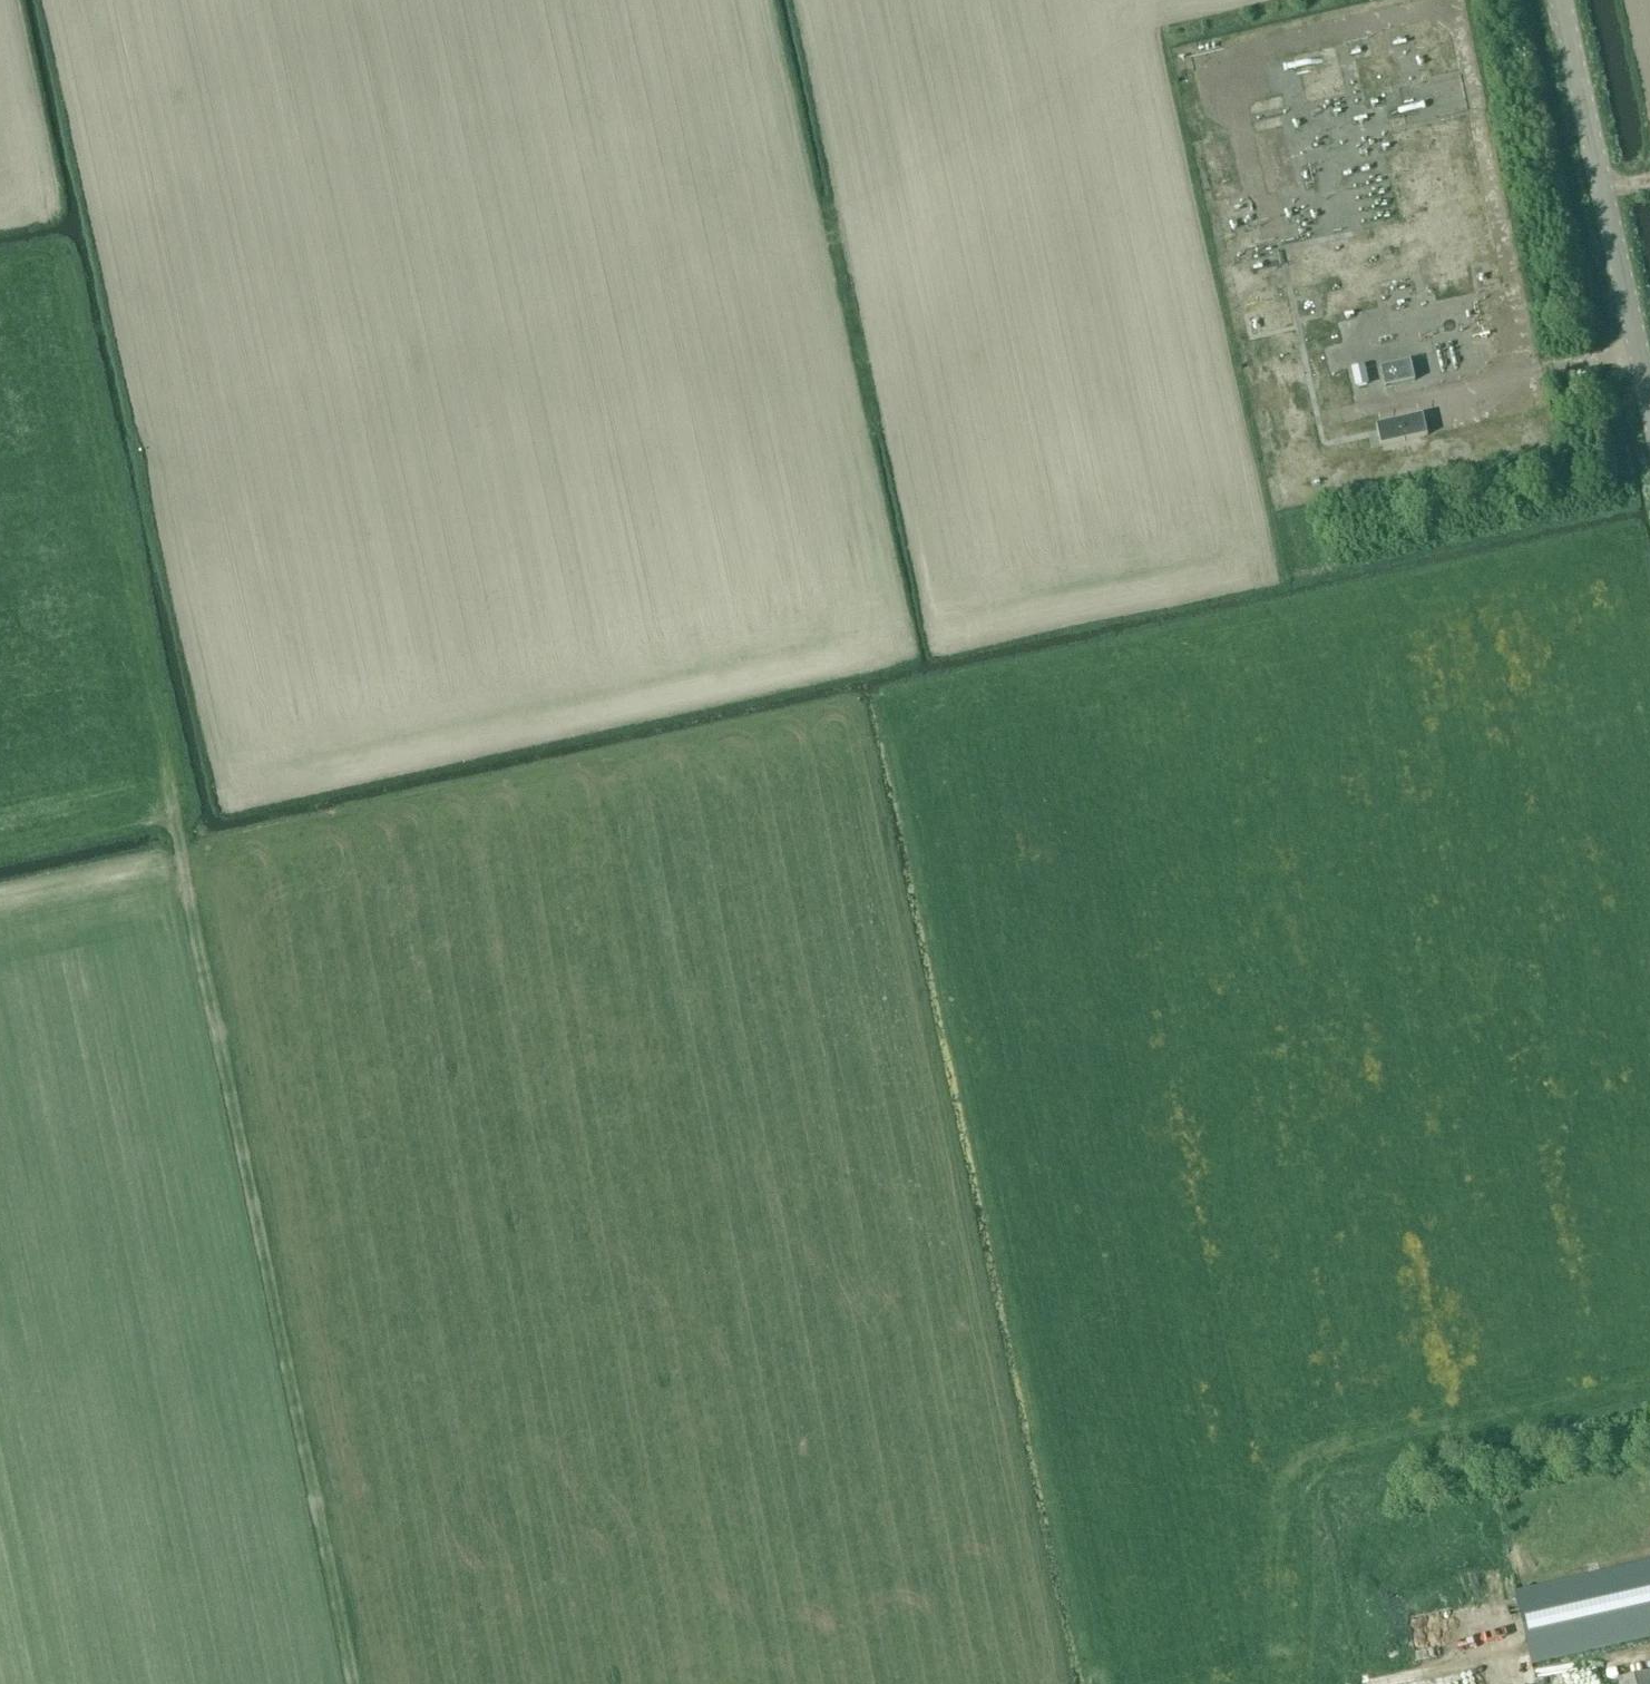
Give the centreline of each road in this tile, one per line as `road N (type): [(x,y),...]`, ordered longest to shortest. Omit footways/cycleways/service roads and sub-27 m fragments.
road 1 (tertiary): [(1649,382),(1566,0)]

